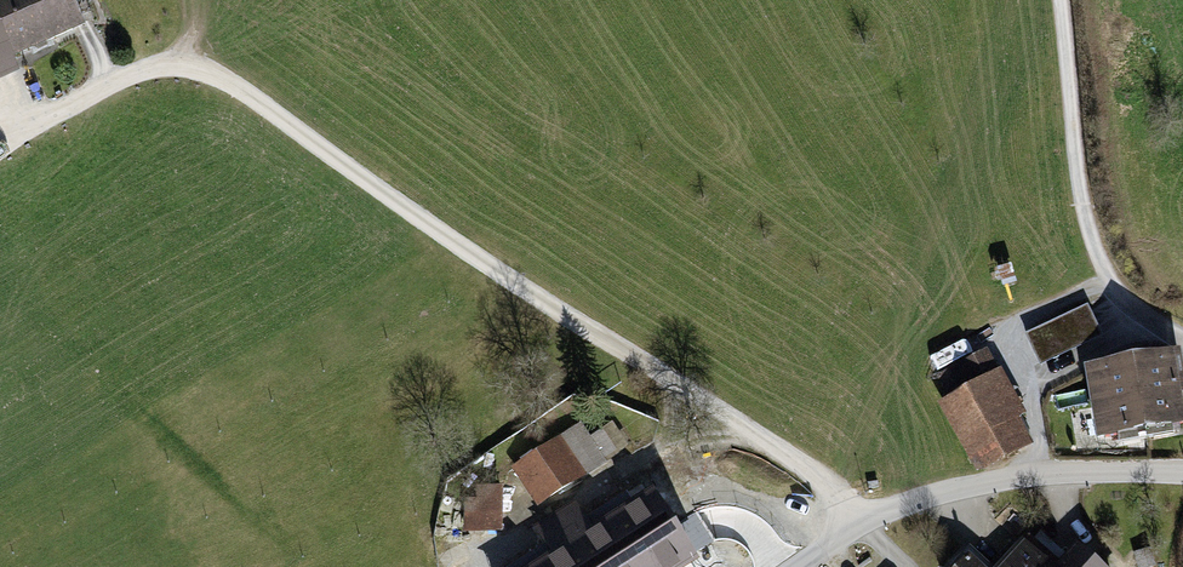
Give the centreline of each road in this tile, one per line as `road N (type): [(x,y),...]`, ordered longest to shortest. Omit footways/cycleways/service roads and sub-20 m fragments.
road 1 (unclassified): [(0,147),(126,76),(165,66),(209,73),(463,250),(803,465),(863,523)]
road 2 (track): [(1060,0),(1094,245),(1123,295),(1182,338)]
road 3 (unclassified): [(863,523),(940,492),(1002,480),(1182,473)]
road 4 (track): [(478,566),(653,459)]

